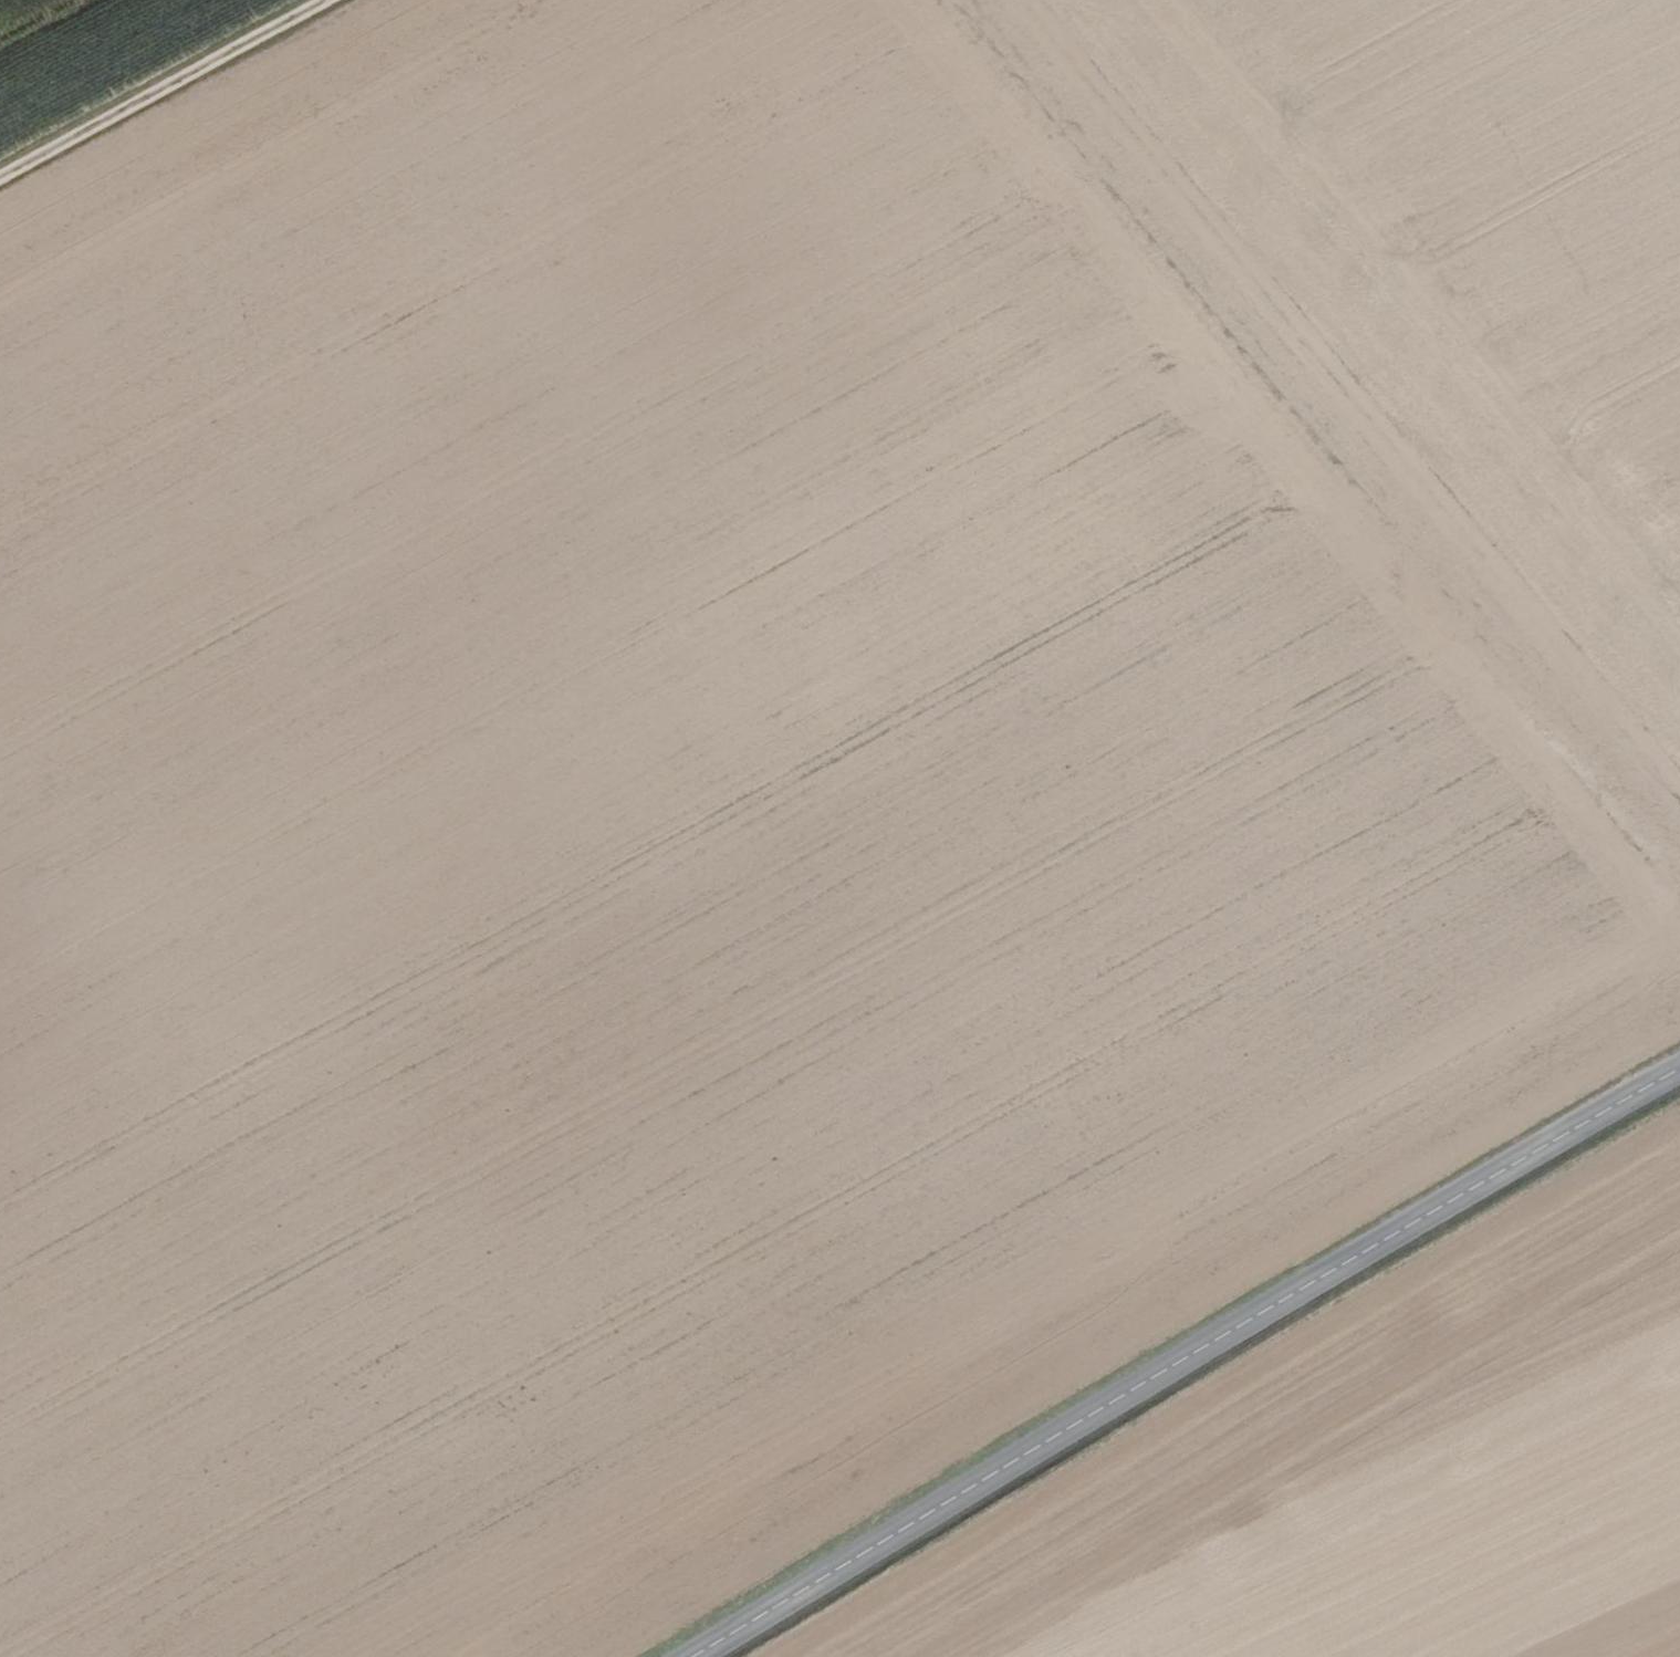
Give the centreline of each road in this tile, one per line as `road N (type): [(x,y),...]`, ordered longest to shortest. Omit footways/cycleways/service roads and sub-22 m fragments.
road 1 (tertiary): [(696,1656),(1679,1071)]
road 2 (track): [(0,178),(325,0)]

